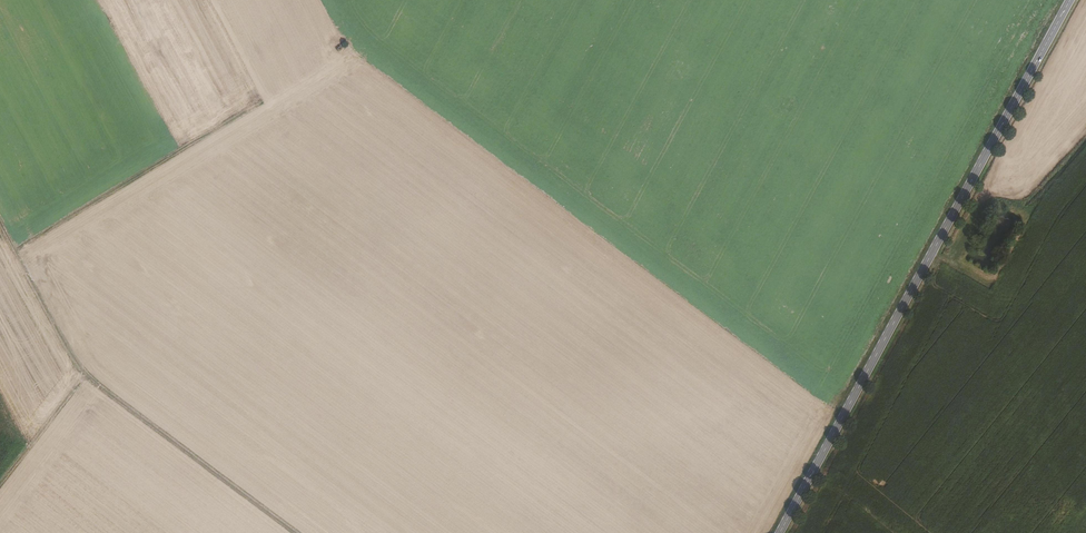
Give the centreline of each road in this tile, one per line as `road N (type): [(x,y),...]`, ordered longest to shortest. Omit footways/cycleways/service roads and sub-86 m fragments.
road 1 (primary): [(1070,0),(780,532)]
road 2 (track): [(0,227),(83,384),(0,489)]
road 3 (track): [(83,384),(285,532)]
road 4 (track): [(13,251),(183,146)]

